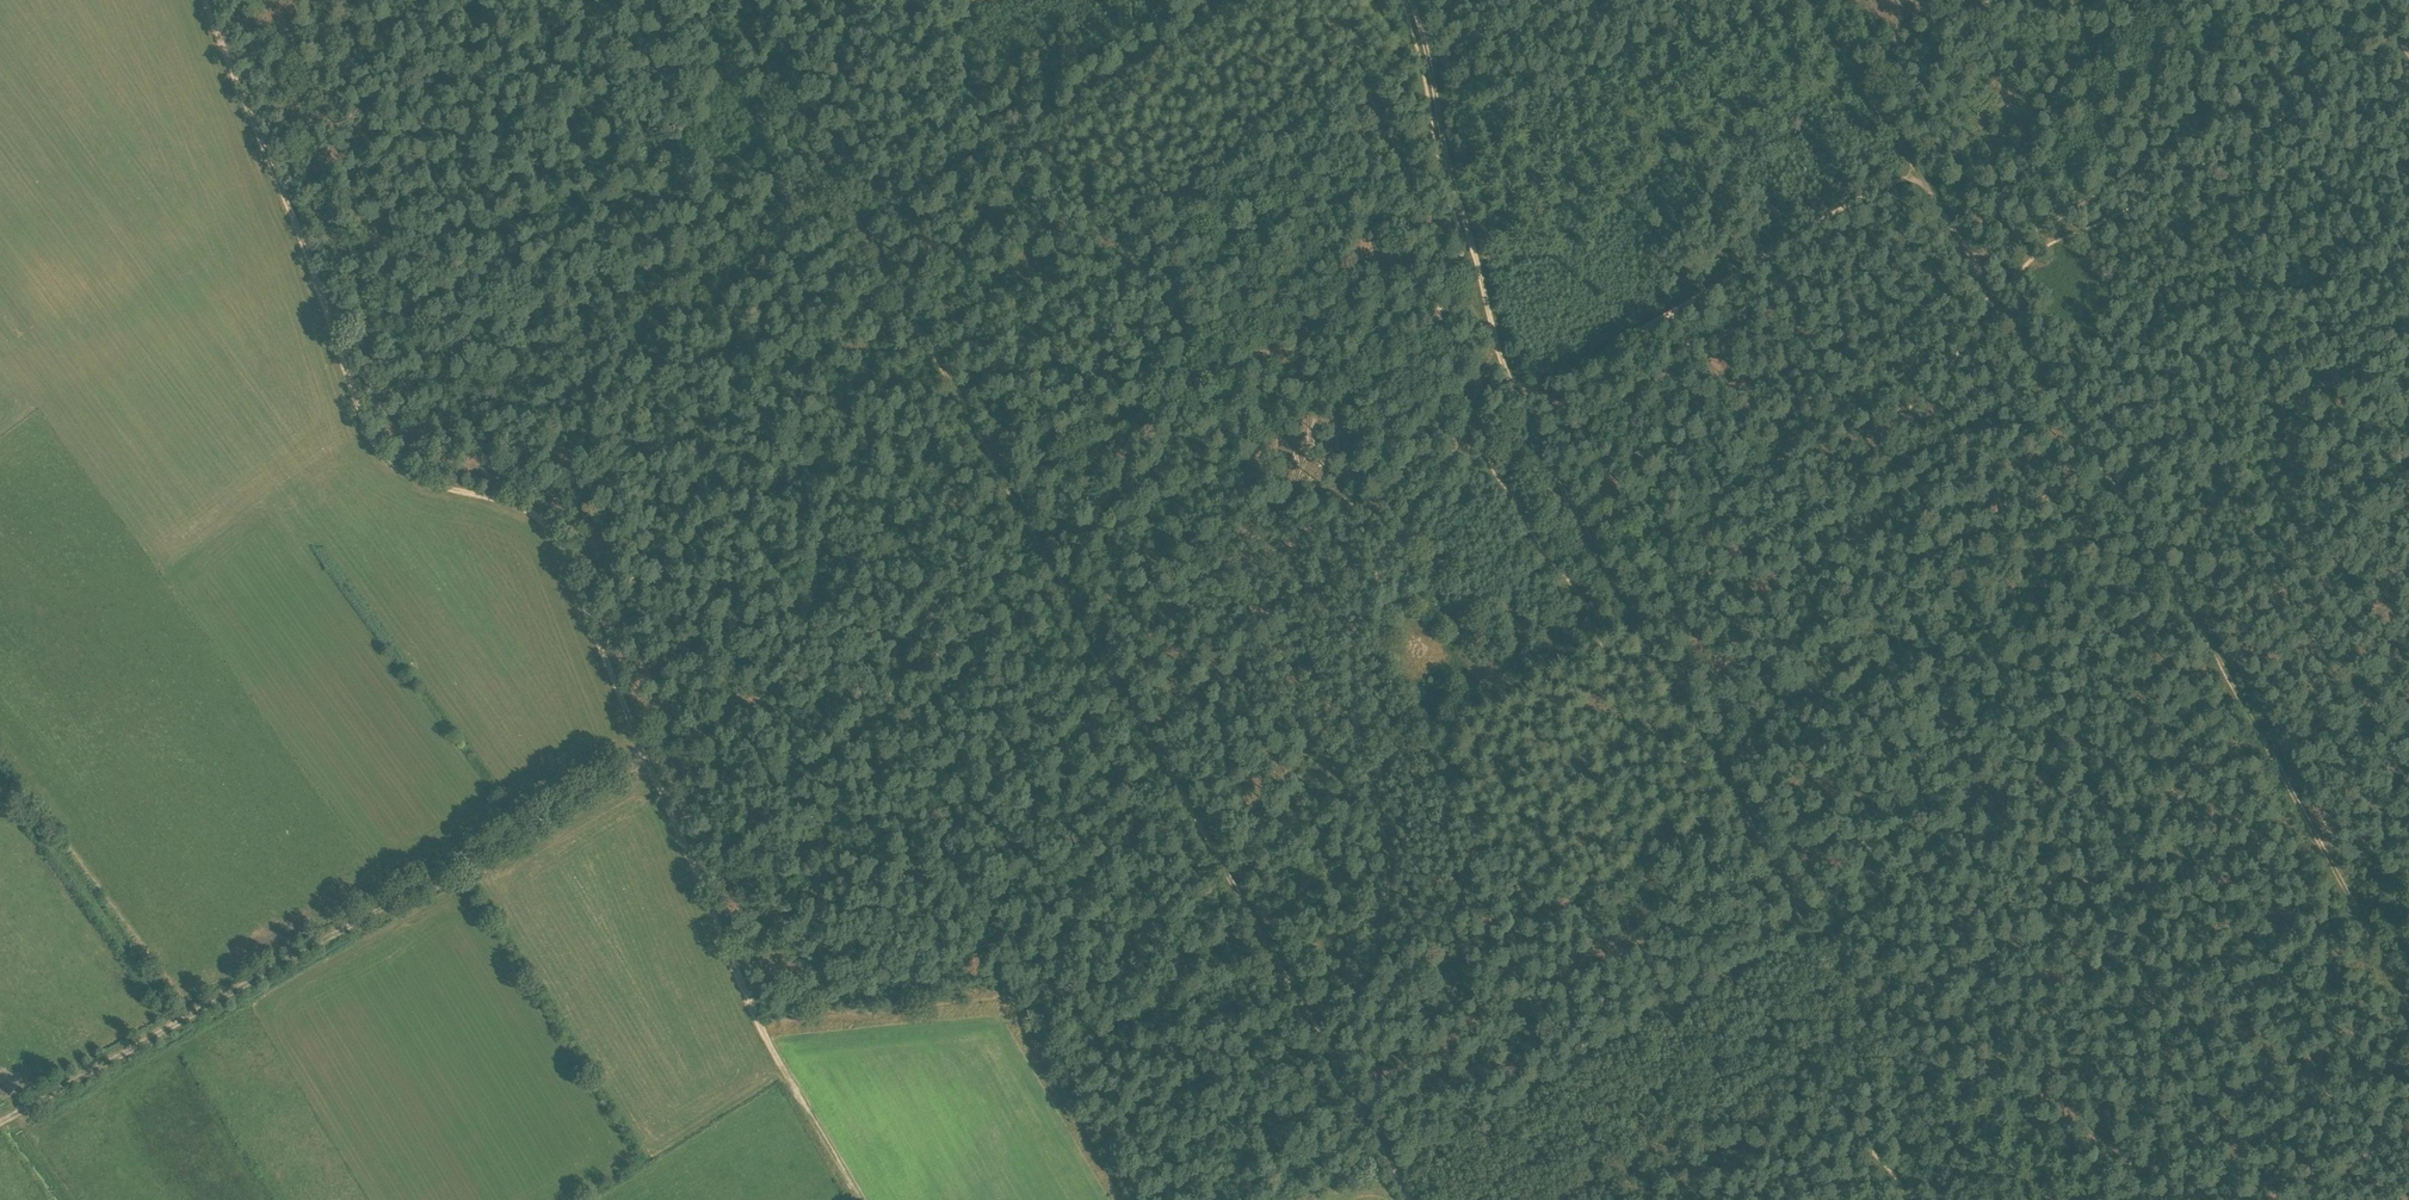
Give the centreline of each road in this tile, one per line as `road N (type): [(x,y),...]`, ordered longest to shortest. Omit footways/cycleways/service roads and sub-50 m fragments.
road 1 (track): [(1339,1068),(1190,776),(731,0)]
road 2 (track): [(1499,339),(1553,472),(1963,1199)]
road 3 (track): [(1910,175),(1970,264),(2408,1006)]
road 4 (track): [(2233,703),(1401,1175)]
road 5 (track): [(648,763),(183,1021)]
road 6 (track): [(860,1199),(750,1004),(648,763)]
road 7 (track): [(1970,264),(2391,29)]
road 8 (track): [(381,443),(208,0)]
road 9 (track): [(866,225),(947,188),(1263,0)]
road 10 (track): [(648,763),(559,532),(411,478),(381,443)]
road 11 (track): [(1518,389),(1910,175)]
road 12 (track): [(1412,0),(1499,339)]
road 13 (track): [(183,1021),(0,773)]
road 14 (track): [(1989,0),(1852,78),(1910,175)]
road 15 (track): [(183,1021),(0,1122)]
road 16 (track): [(244,86),(396,0)]
road 17 (track): [(2408,1139),(2304,1199)]

